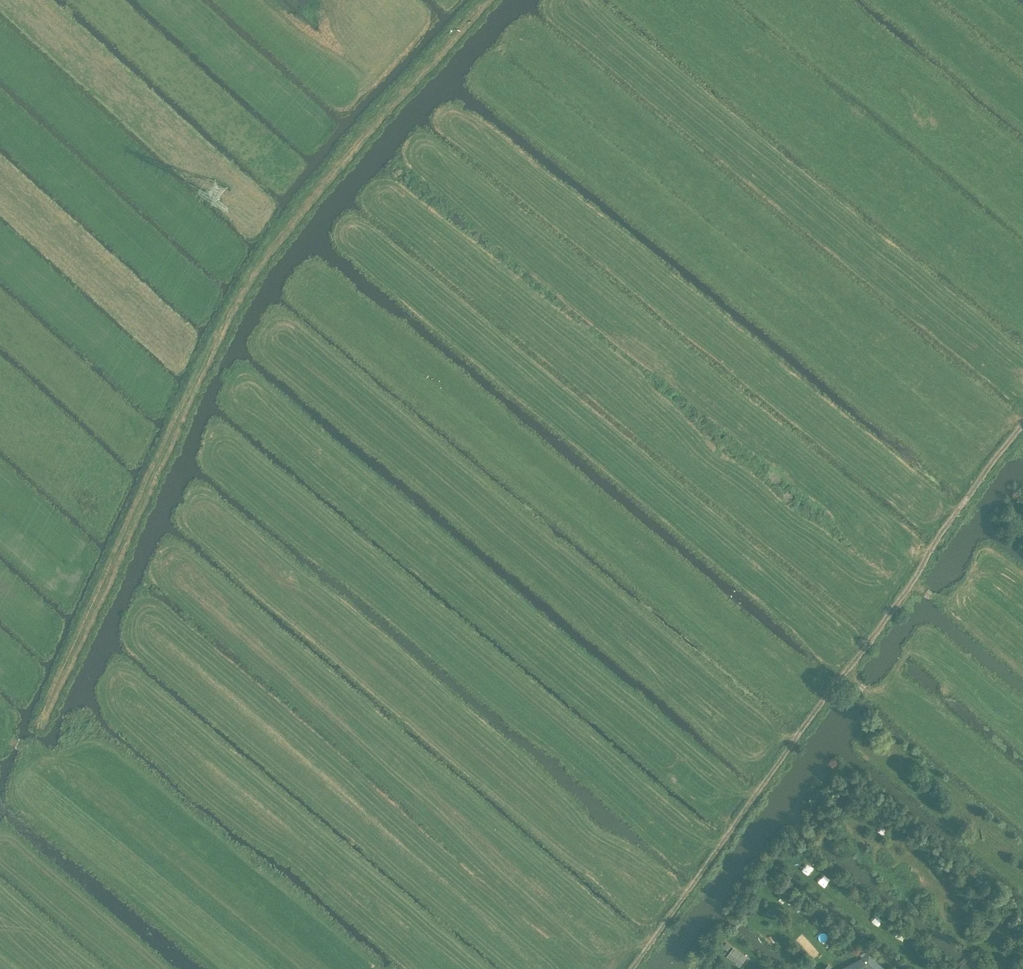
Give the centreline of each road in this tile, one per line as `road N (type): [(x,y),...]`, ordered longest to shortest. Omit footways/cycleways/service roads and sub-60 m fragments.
road 1 (track): [(1022,427),(635,968)]

